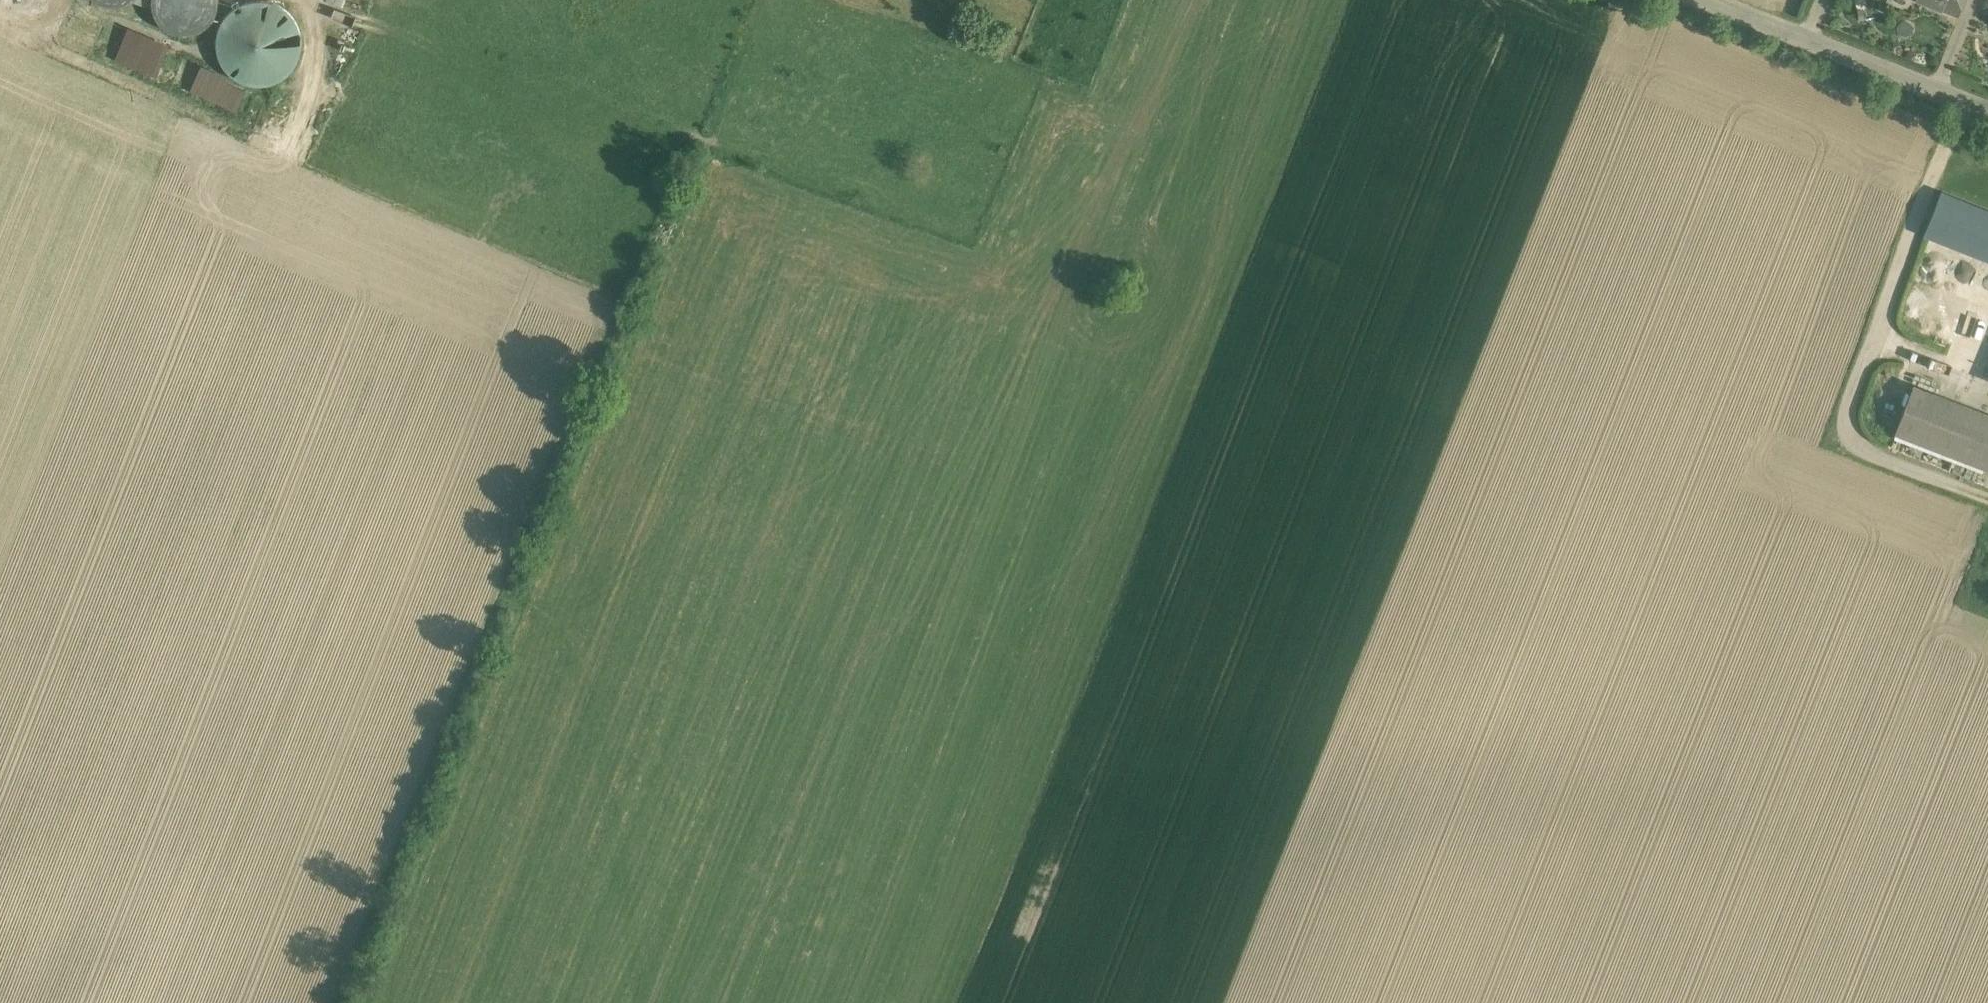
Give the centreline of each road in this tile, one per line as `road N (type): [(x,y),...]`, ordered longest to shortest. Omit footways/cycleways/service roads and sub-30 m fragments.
road 1 (track): [(1987,502),(1882,467),(1864,442),(1860,403),(1922,183),(1966,101)]
road 2 (unclassified): [(1987,110),(1708,0)]

